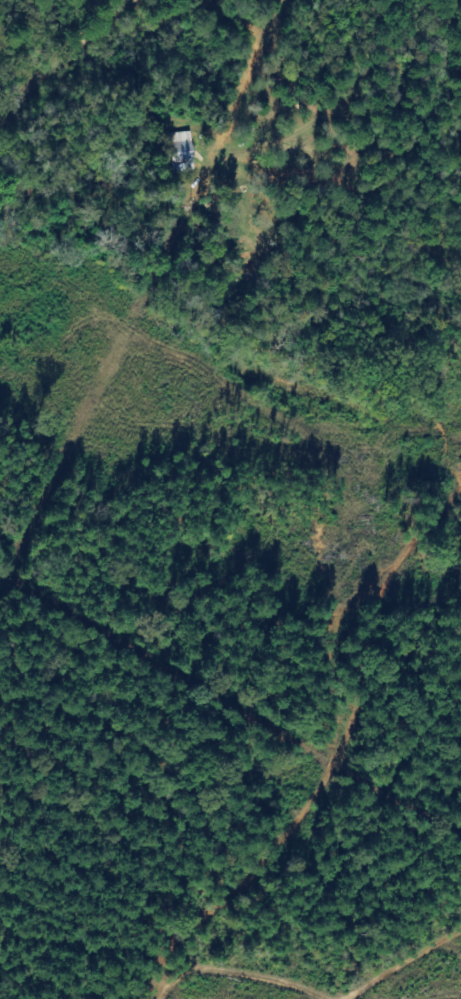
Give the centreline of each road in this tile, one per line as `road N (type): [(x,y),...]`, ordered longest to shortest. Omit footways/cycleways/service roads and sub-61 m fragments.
road 1 (residential): [(158,0),(73,68),(0,150)]

